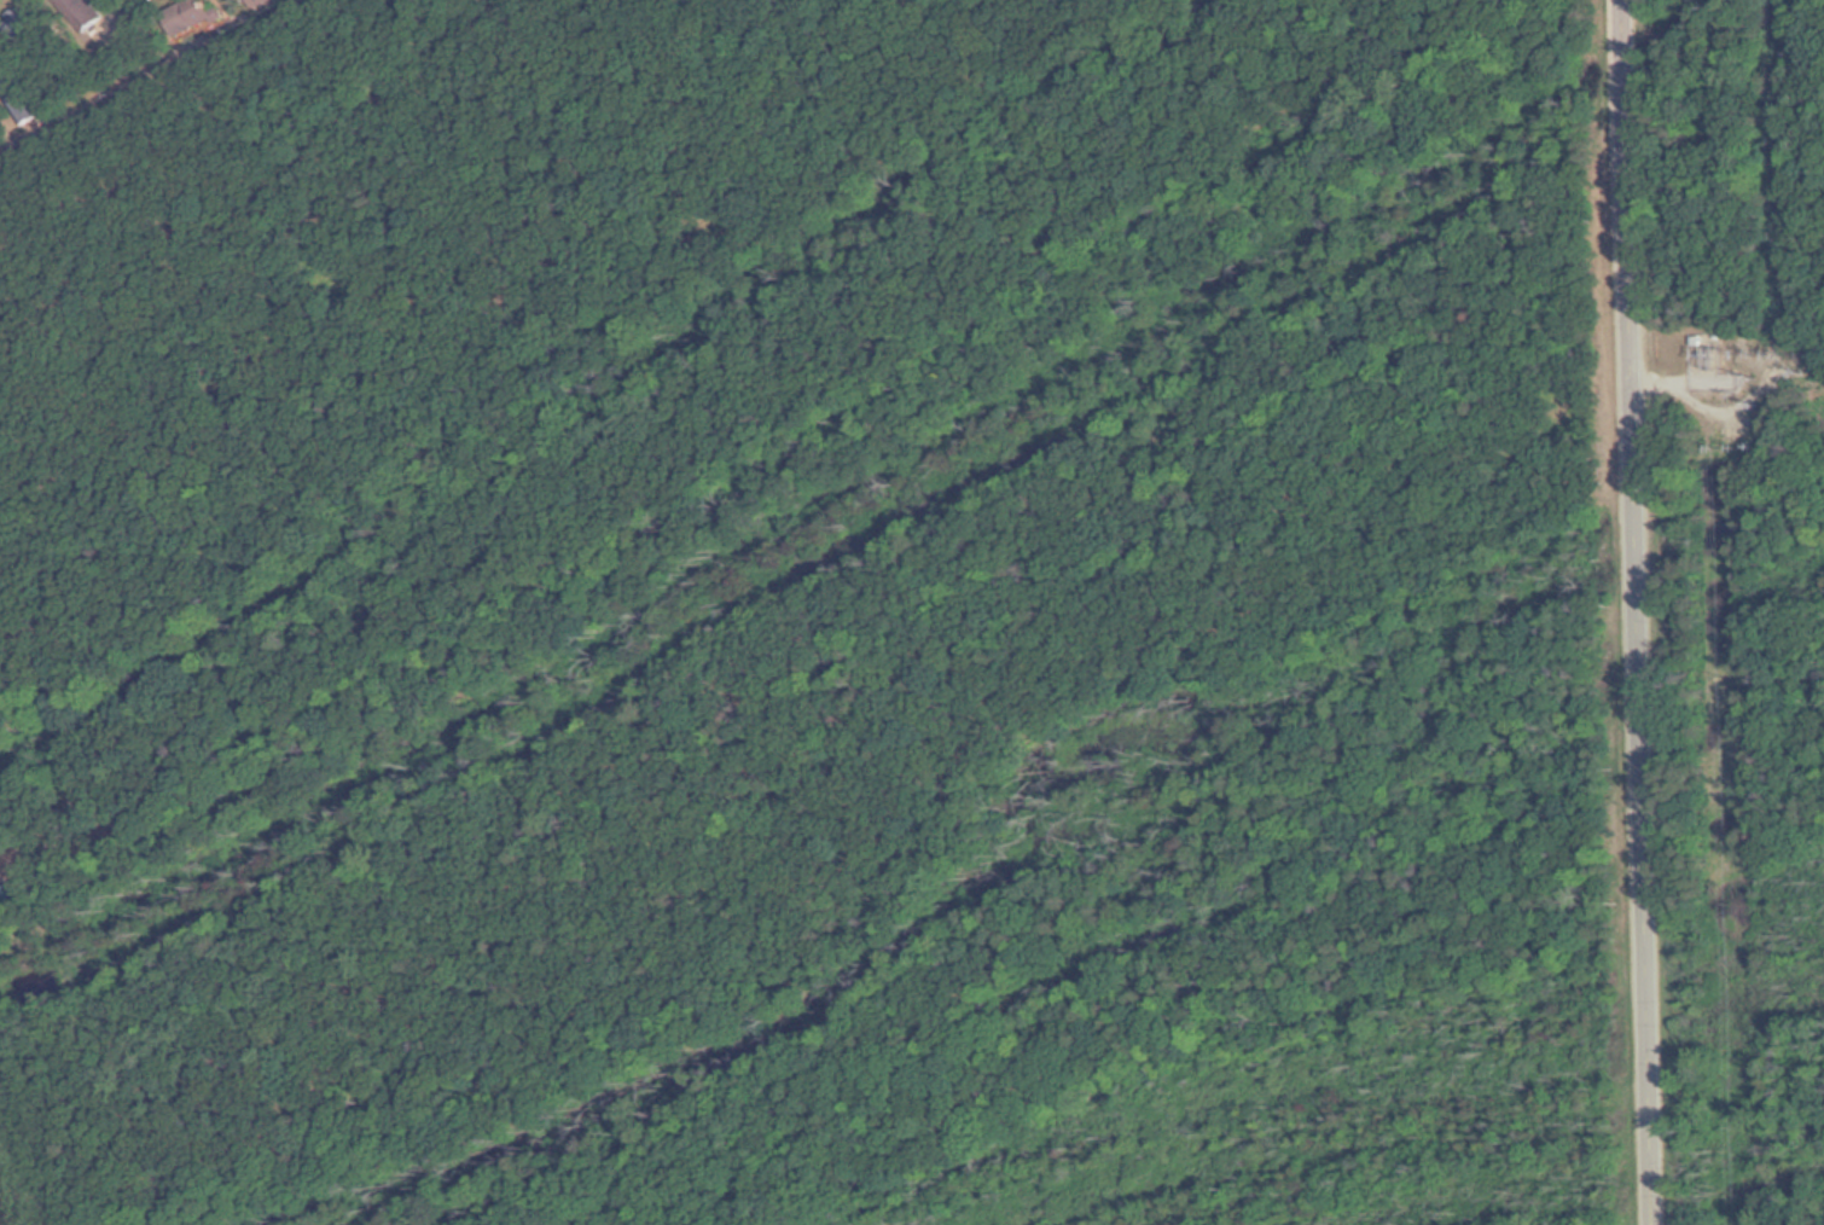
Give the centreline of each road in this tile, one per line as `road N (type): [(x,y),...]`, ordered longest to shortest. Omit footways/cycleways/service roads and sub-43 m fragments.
road 1 (secondary): [(1616,0),(1632,859),(1652,1224)]

